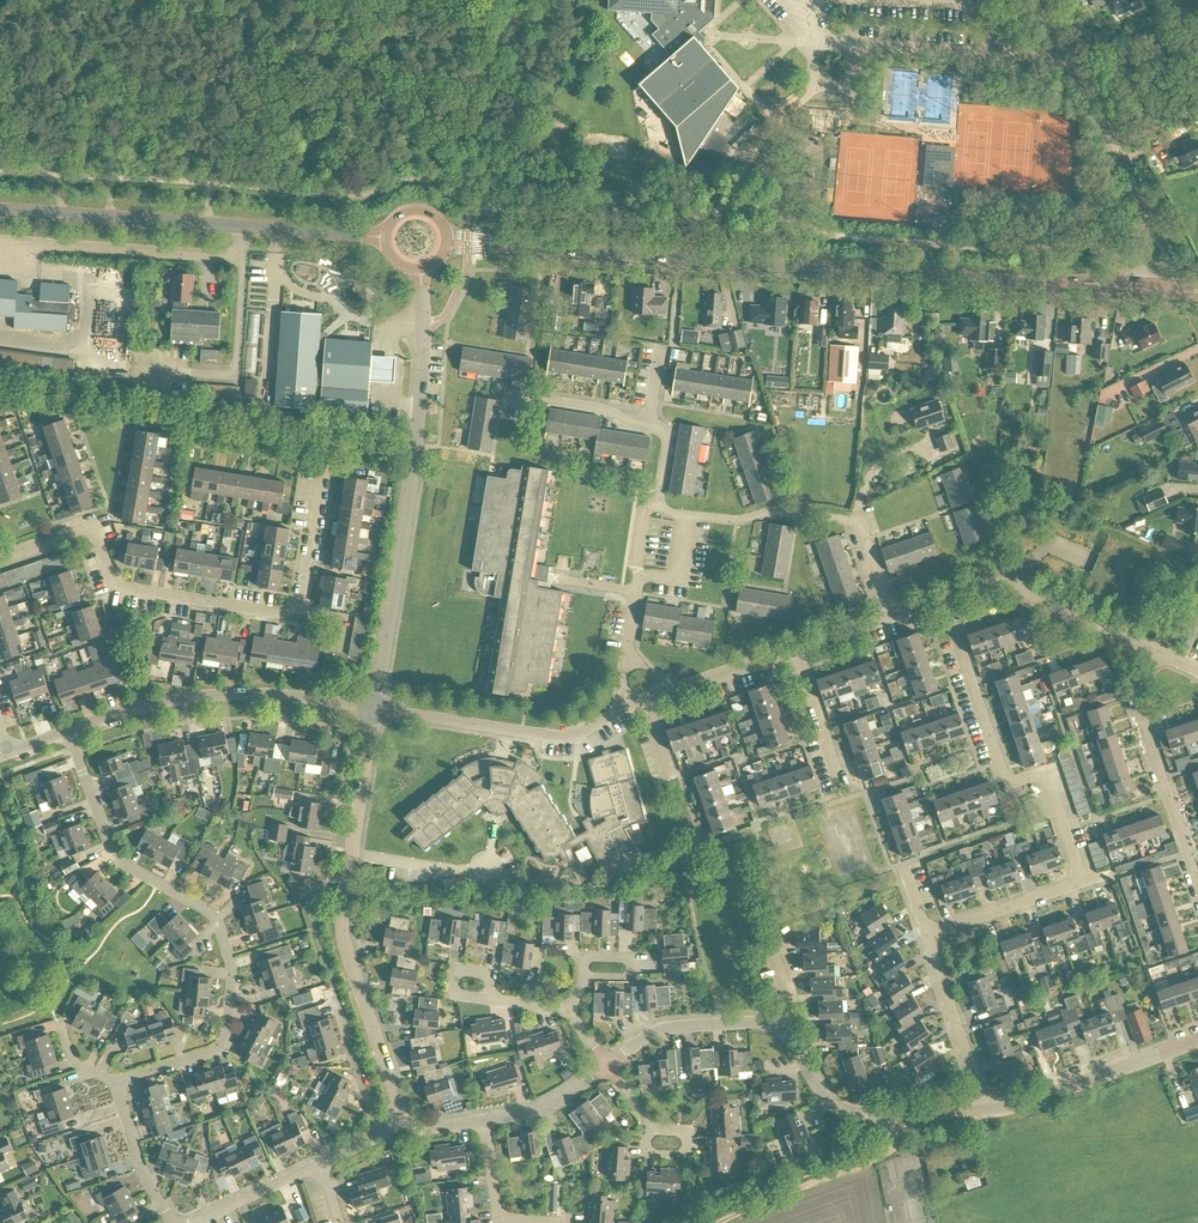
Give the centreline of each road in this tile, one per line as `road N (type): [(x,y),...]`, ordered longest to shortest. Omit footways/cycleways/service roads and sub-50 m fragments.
road 1 (residential): [(0,557),(93,526),(118,585),(298,610),(325,444),(415,459)]
road 2 (tertiary): [(1046,284),(511,245)]
road 3 (residential): [(67,731),(115,854),(211,914),(231,964),(219,1047),(116,1080)]
road 4 (residential): [(397,1120),(345,936),(374,709)]
road 5 (tertiary): [(385,237),(0,209)]
road 6 (residential): [(1079,878),(1045,773),(1005,784),(945,599)]
road 7 (unclassified): [(374,709),(254,693),(211,695),(67,731)]
road 8 (residential): [(892,617),(853,521),(782,510),(736,521),(672,514),(660,503)]
road 9 (unclassified): [(627,707),(570,737),(374,709)]
road 10 (unclassified): [(374,709),(415,459)]
road 11 (residential): [(660,503),(665,432),(603,408),(507,392),(505,408)]
road 12 (residential): [(1197,885),(1136,700),(1154,648)]
road 13 (residential): [(780,1030),(841,1111),(985,1111)]
road 14 (residential): [(985,1111),(1043,1098),(1197,1040)]
road 15 (unclassified): [(1154,648),(1009,585),(945,599)]
road 16 (track): [(717,1222),(884,1153),(903,1115)]
road 17 (residential): [(627,707),(623,675),(643,513),(660,503)]
road 18 (unclassified): [(415,459),(421,271)]
road 19 (residential): [(607,1066),(662,1028),(744,1021),(780,1030)]
road 20 (residential): [(985,1111),(927,935)]
road 21 (track): [(64,214),(0,44)]
road 22 (unclassified): [(794,649),(627,707)]
road 23 (residential): [(927,935),(1079,878)]
road 24 (residential): [(171,1222),(139,1162),(116,1080)]
road 25 (tertiary): [(1197,298),(1046,284)]
road 26 (tertiary): [(1197,286),(1046,284)]
road 27 (residential): [(842,788),(794,649)]
road 28 (residential): [(378,1137),(335,1001)]
road 29 (residential): [(192,1222),(321,1165)]
road 30 (residential): [(482,1120),(552,1103),(607,1066)]

